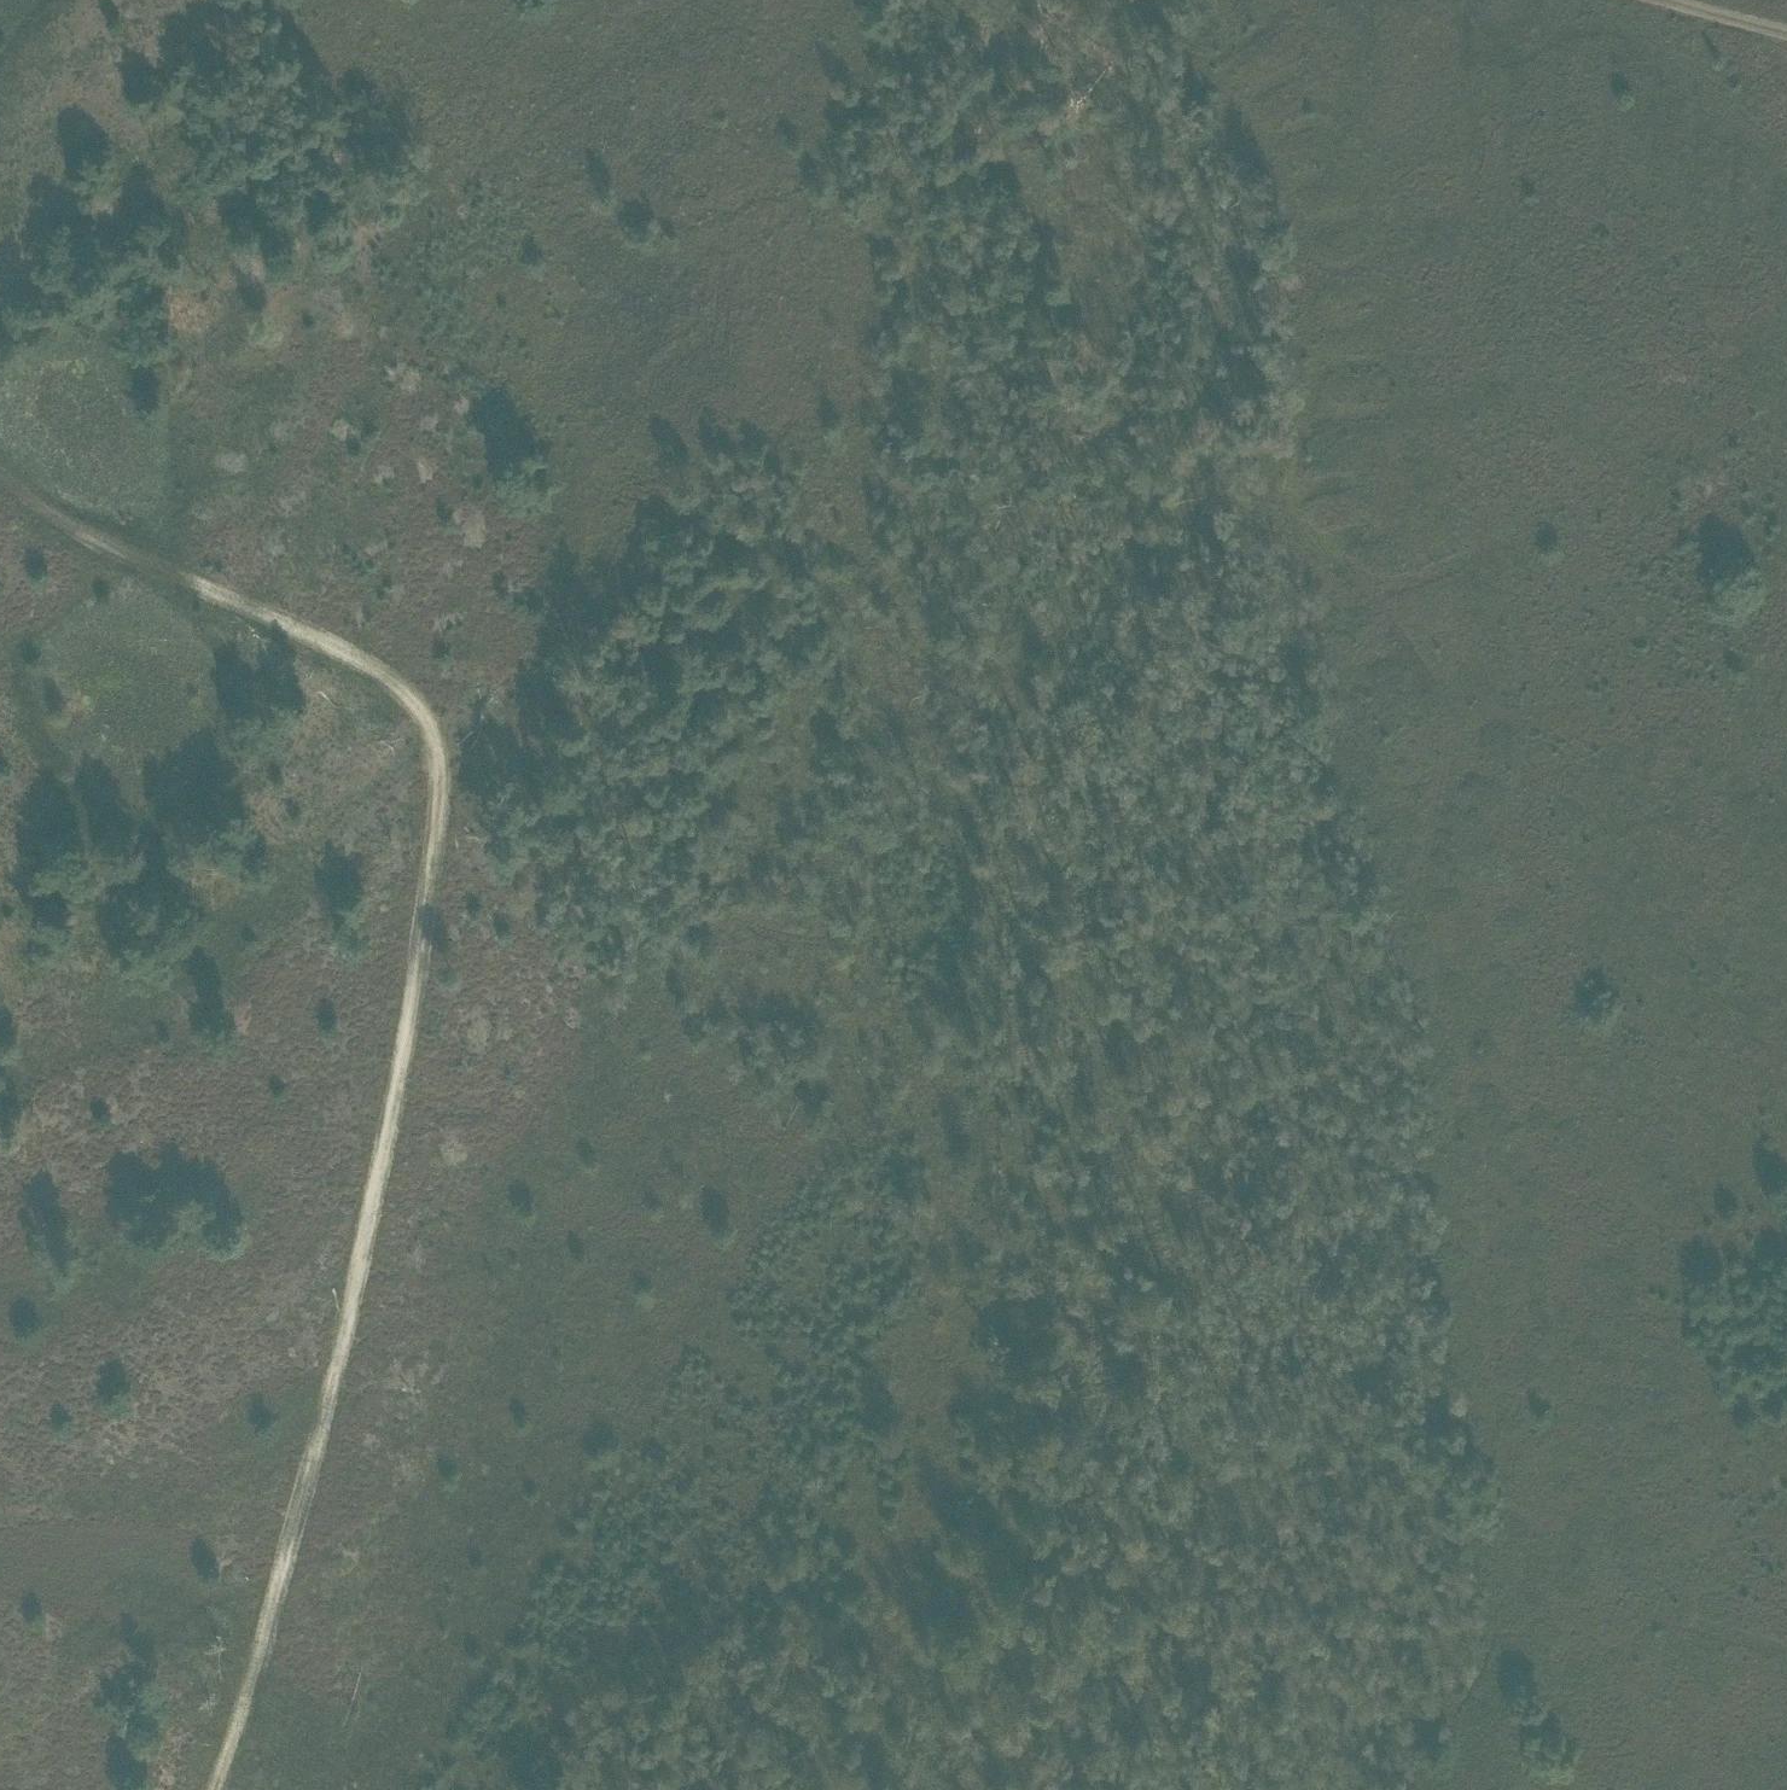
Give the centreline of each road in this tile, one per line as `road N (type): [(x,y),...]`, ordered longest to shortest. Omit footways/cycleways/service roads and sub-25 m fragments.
road 1 (track): [(1650,0),(1786,47)]

